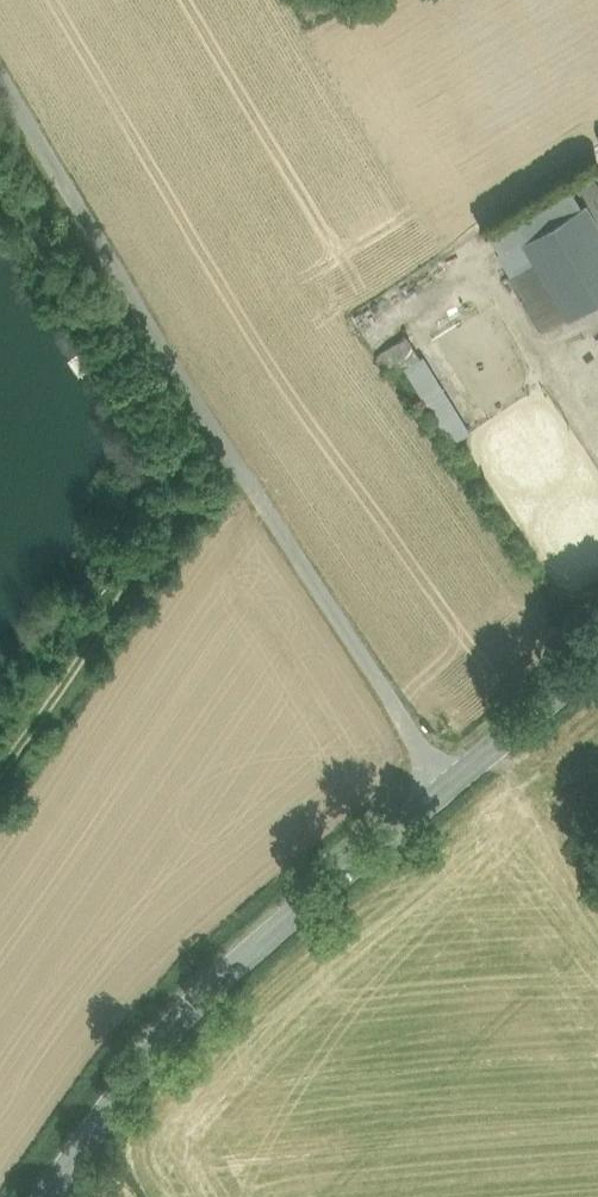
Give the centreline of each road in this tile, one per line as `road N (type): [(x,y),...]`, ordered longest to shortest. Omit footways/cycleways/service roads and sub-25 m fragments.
road 1 (unclassified): [(0,62),(443,779)]
road 2 (secondary): [(443,779),(200,997),(54,1196)]
road 3 (secondary): [(597,650),(443,779)]

